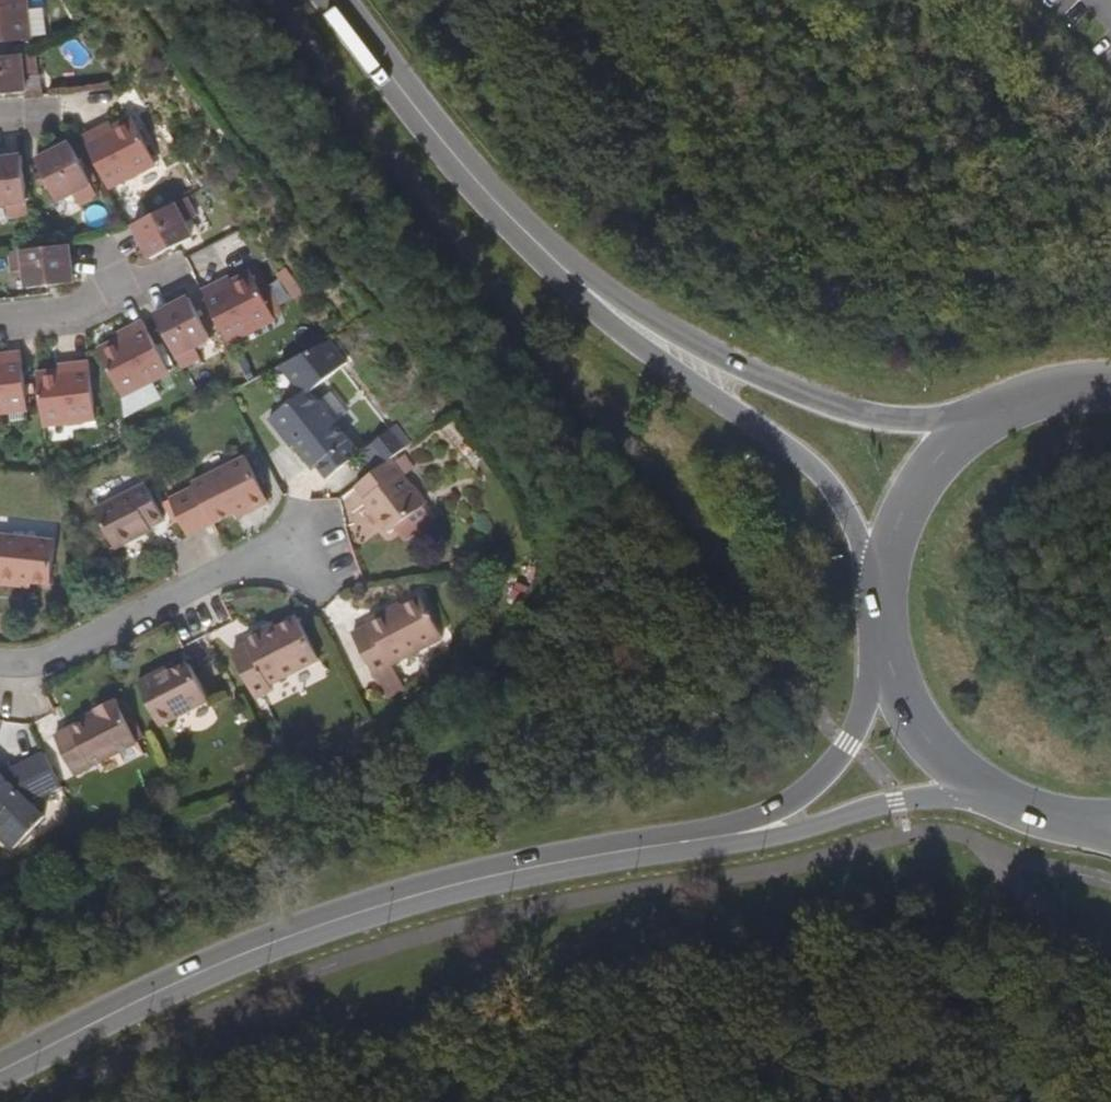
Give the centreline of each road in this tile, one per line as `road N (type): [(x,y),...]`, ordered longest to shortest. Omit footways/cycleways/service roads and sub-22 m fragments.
road 1 (unclassified): [(1110,967),(977,846),(904,834),(781,870),(550,906),(368,955),(286,982),(34,1101)]
road 2 (residential): [(0,1070),(321,920),(449,880),(677,844)]
road 3 (secondary): [(329,0),(478,196),(619,325)]
road 4 (secondary): [(619,325),(805,466),(853,536),(876,601)]
road 5 (secondary): [(984,419),(900,422),(823,409),(744,384),(619,325)]
road 6 (residential): [(0,668),(31,666),(294,539)]
road 7 (residential): [(677,844),(774,836),(937,798),(987,799)]
road 8 (residential): [(880,653),(847,742),(818,779),(770,815),(677,844)]
road 9 (secondary): [(984,419),(925,469),(902,504),(876,601)]
road 10 (secondary): [(880,653),(917,735),(987,799)]
road 11 (secondary): [(1110,390),(1058,392),(984,419)]
road 12 (residential): [(116,297),(68,319),(0,323)]

